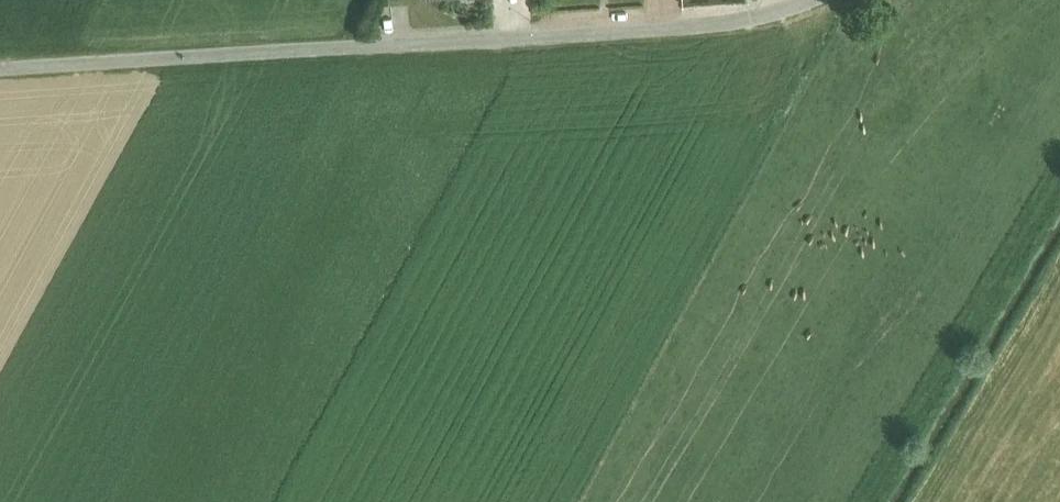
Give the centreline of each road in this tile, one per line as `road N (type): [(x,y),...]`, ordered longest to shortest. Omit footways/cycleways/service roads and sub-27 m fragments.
road 1 (unclassified): [(0,68),(708,25),(807,0)]

